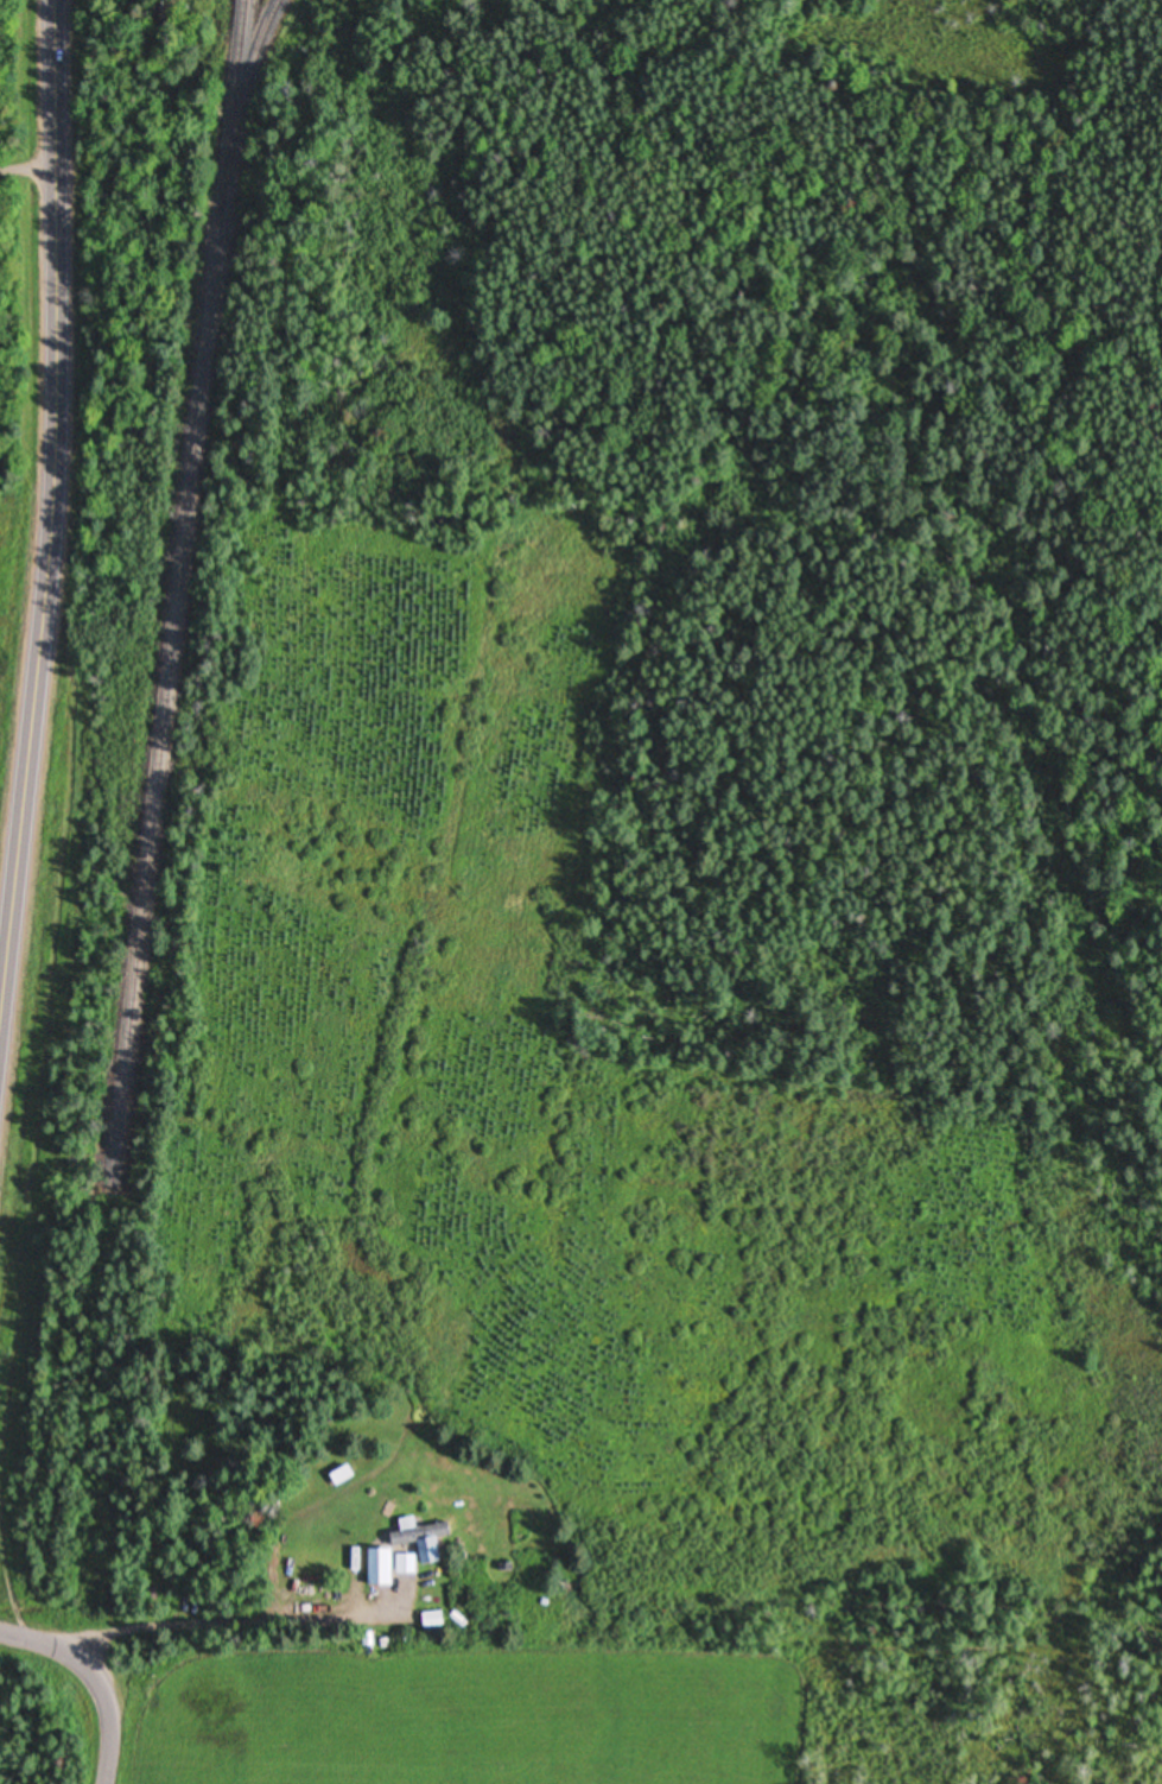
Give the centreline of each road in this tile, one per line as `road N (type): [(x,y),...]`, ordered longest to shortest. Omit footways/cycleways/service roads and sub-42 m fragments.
road 1 (tertiary): [(51,0),(49,638),(0,1036)]
road 2 (residential): [(106,1783),(113,1726),(100,1682),(59,1649),(0,1635)]

